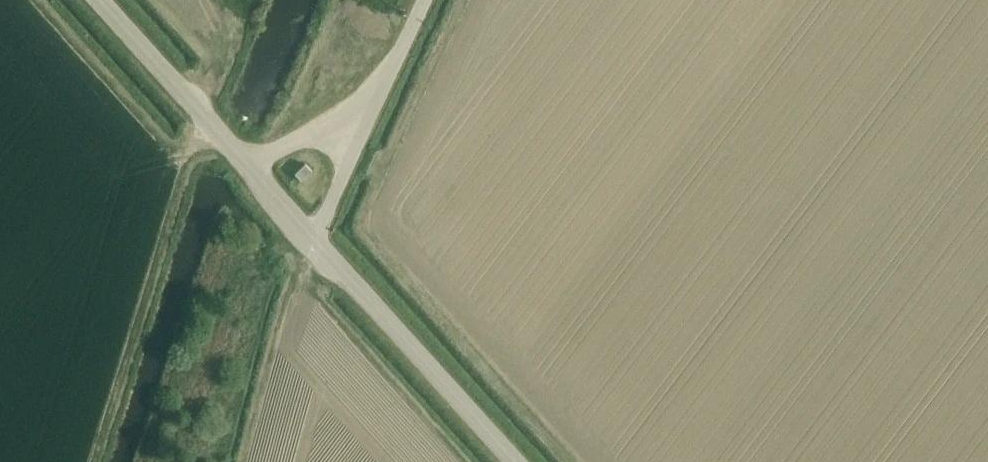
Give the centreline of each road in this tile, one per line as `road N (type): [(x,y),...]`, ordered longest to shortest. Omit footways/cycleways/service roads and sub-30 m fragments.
road 1 (unclassified): [(515,461),(99,0)]

